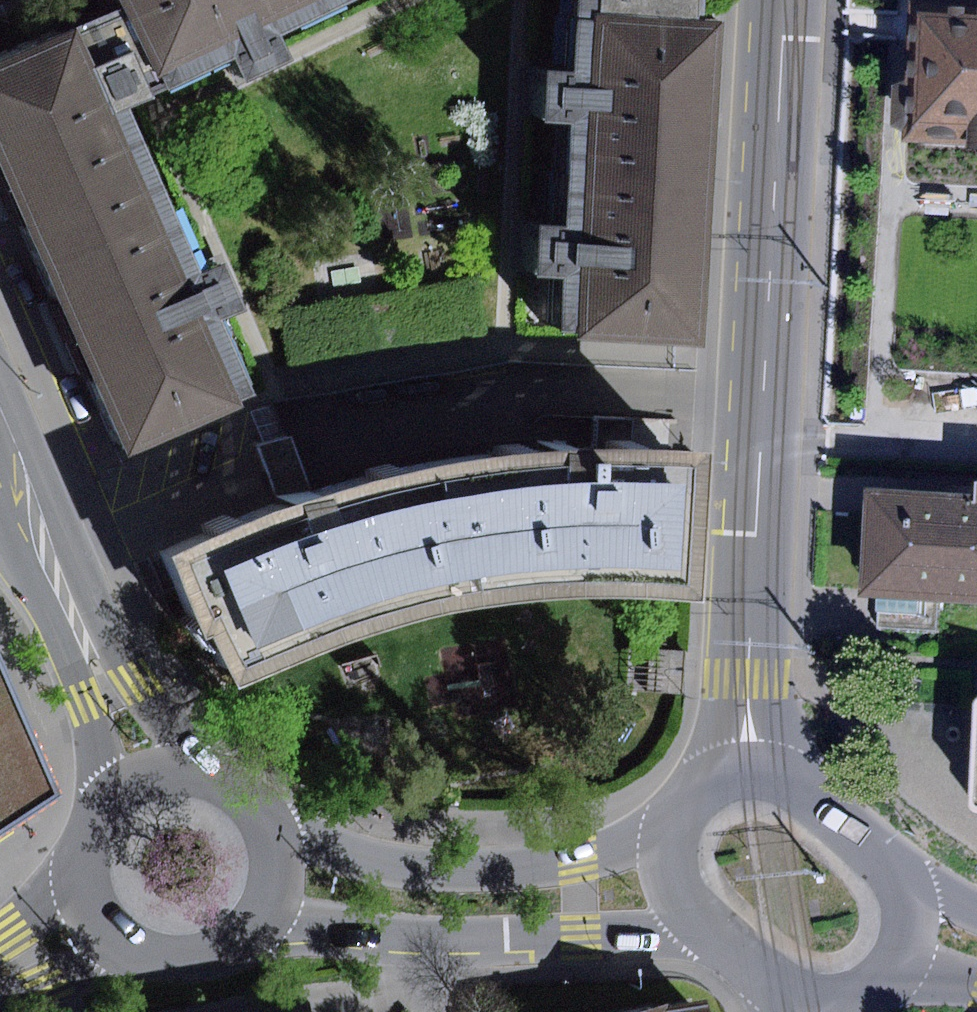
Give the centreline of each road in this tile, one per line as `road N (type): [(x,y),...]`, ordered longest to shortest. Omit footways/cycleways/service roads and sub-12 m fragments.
road 1 (residential): [(751,769),(785,0)]
road 2 (tertiary): [(680,818),(575,861),(491,872),(281,846)]
road 3 (tertiary): [(0,453),(148,768)]
road 4 (tertiary): [(428,937),(670,934),(737,947)]
road 5 (tertiary): [(919,926),(899,866),(803,781),(751,769)]
road 6 (tertiary): [(101,916),(127,942),(162,957),(199,958),(234,945),(262,920)]
road 7 (tertiary): [(148,768),(117,787),(96,814),(85,848),(87,883),(101,916)]
road 8 (tertiary): [(281,846),(270,813),(248,786),(217,768),(182,762),(148,768)]
road 9 (tertiary): [(262,920),(428,937)]
road 10 (tertiary): [(805,997),(865,995),(889,982),(913,950),(919,926)]
road 11 (tertiary): [(680,818),(674,846),(686,895),(737,947)]

